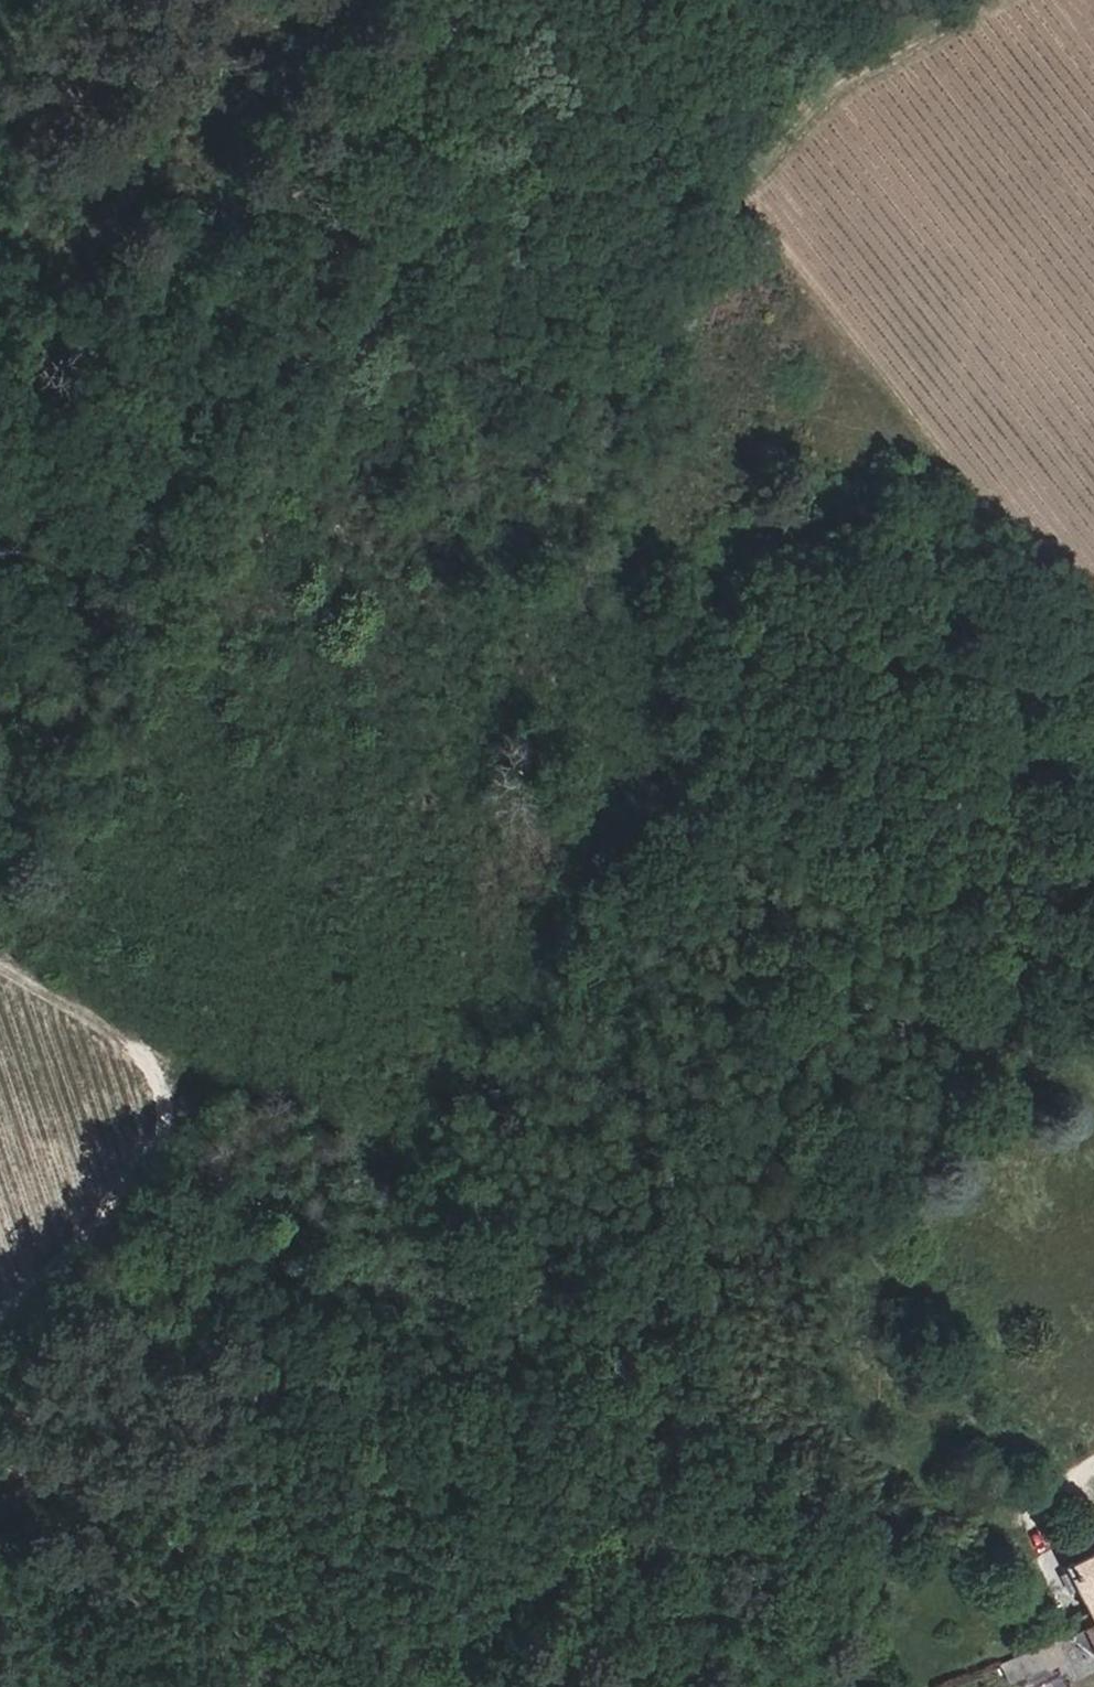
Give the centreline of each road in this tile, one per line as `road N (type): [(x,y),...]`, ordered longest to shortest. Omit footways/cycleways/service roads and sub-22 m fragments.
road 1 (track): [(0,939),(149,1020),(179,1102),(176,1170),(0,1310)]

